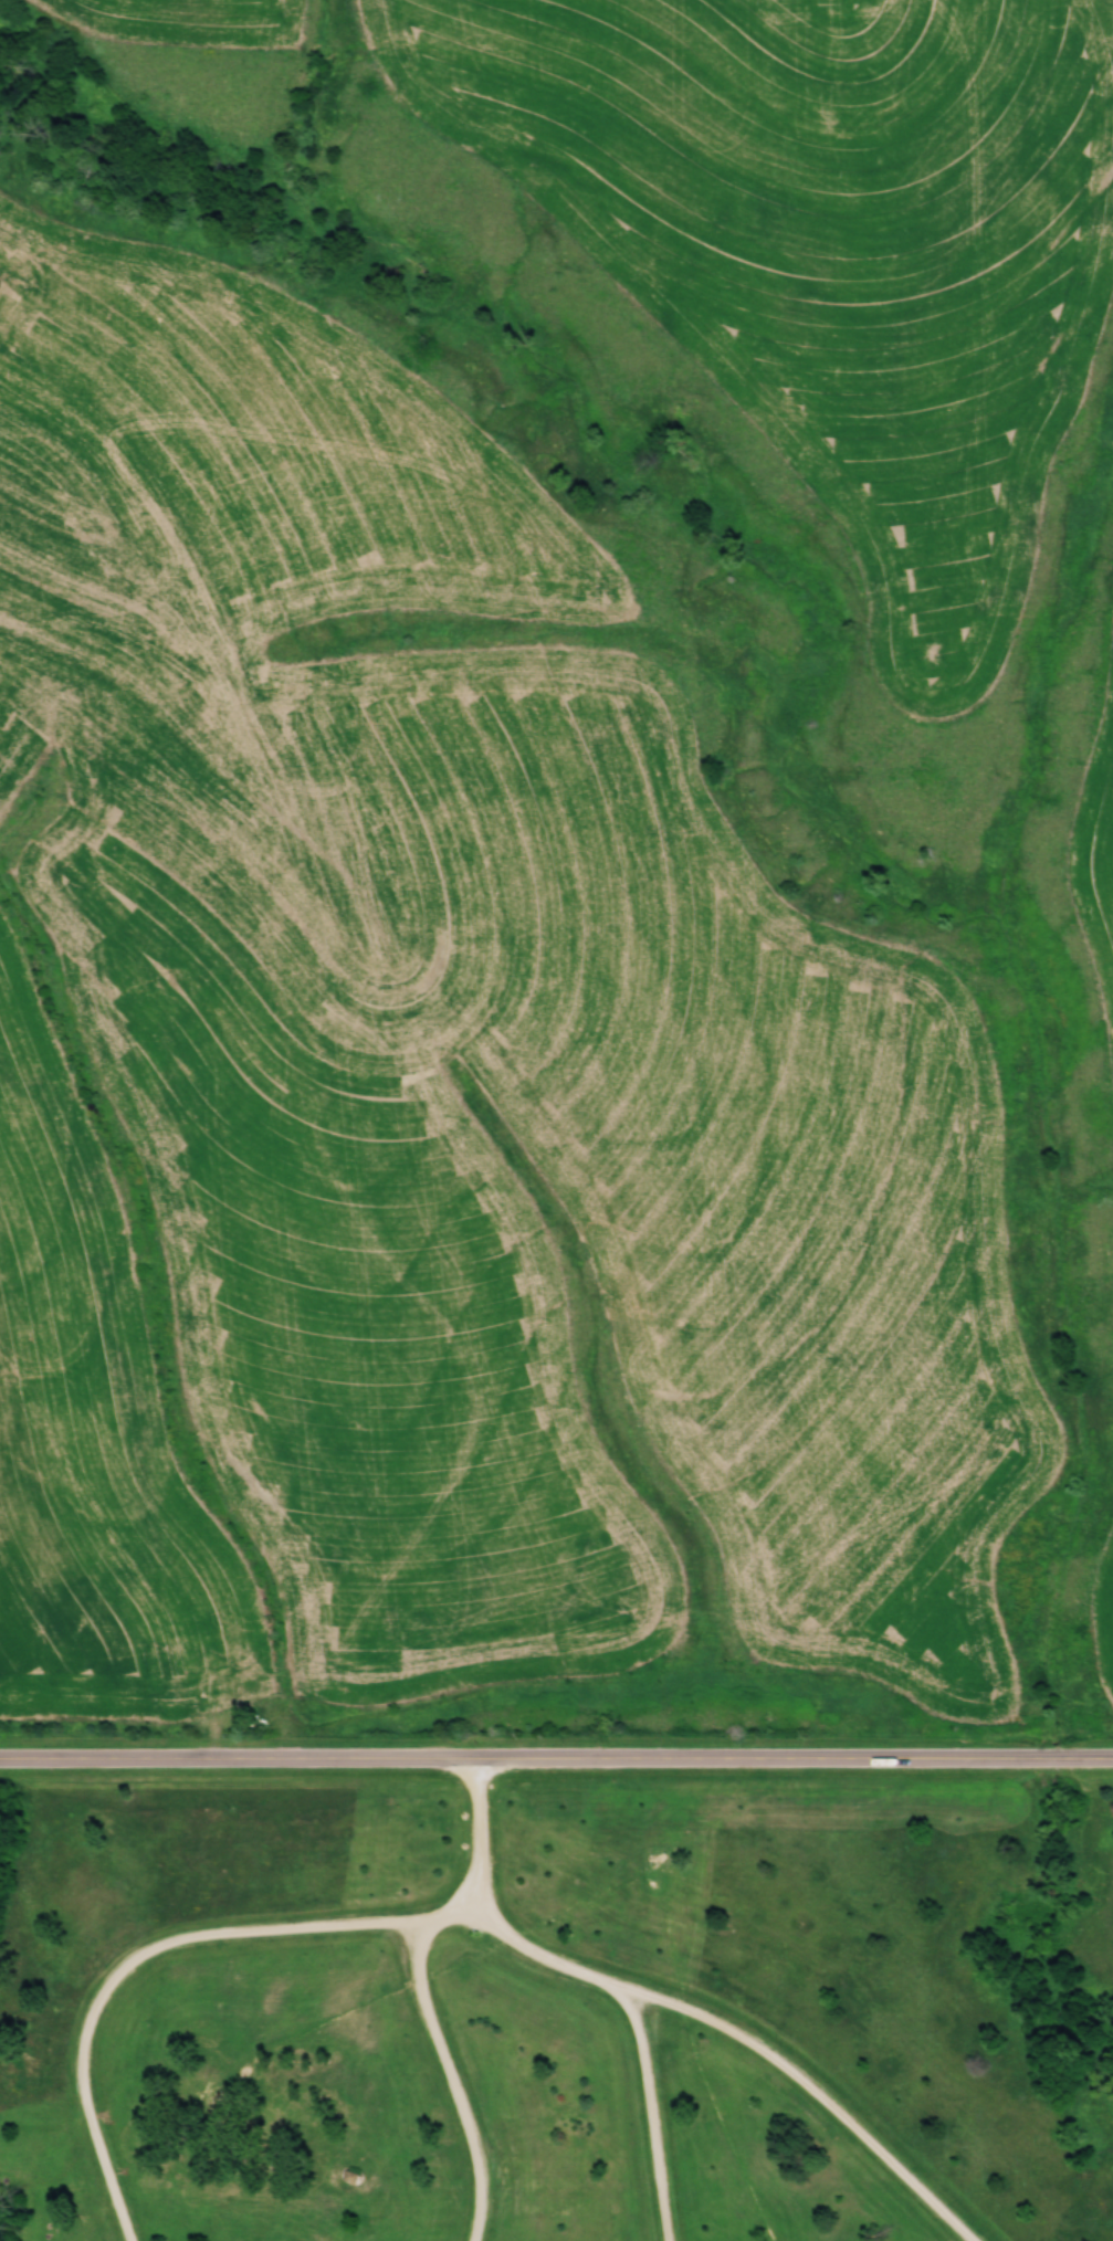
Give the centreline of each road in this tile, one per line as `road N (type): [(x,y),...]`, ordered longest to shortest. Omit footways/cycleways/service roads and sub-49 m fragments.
road 1 (residential): [(1112,1754),(0,1758)]

